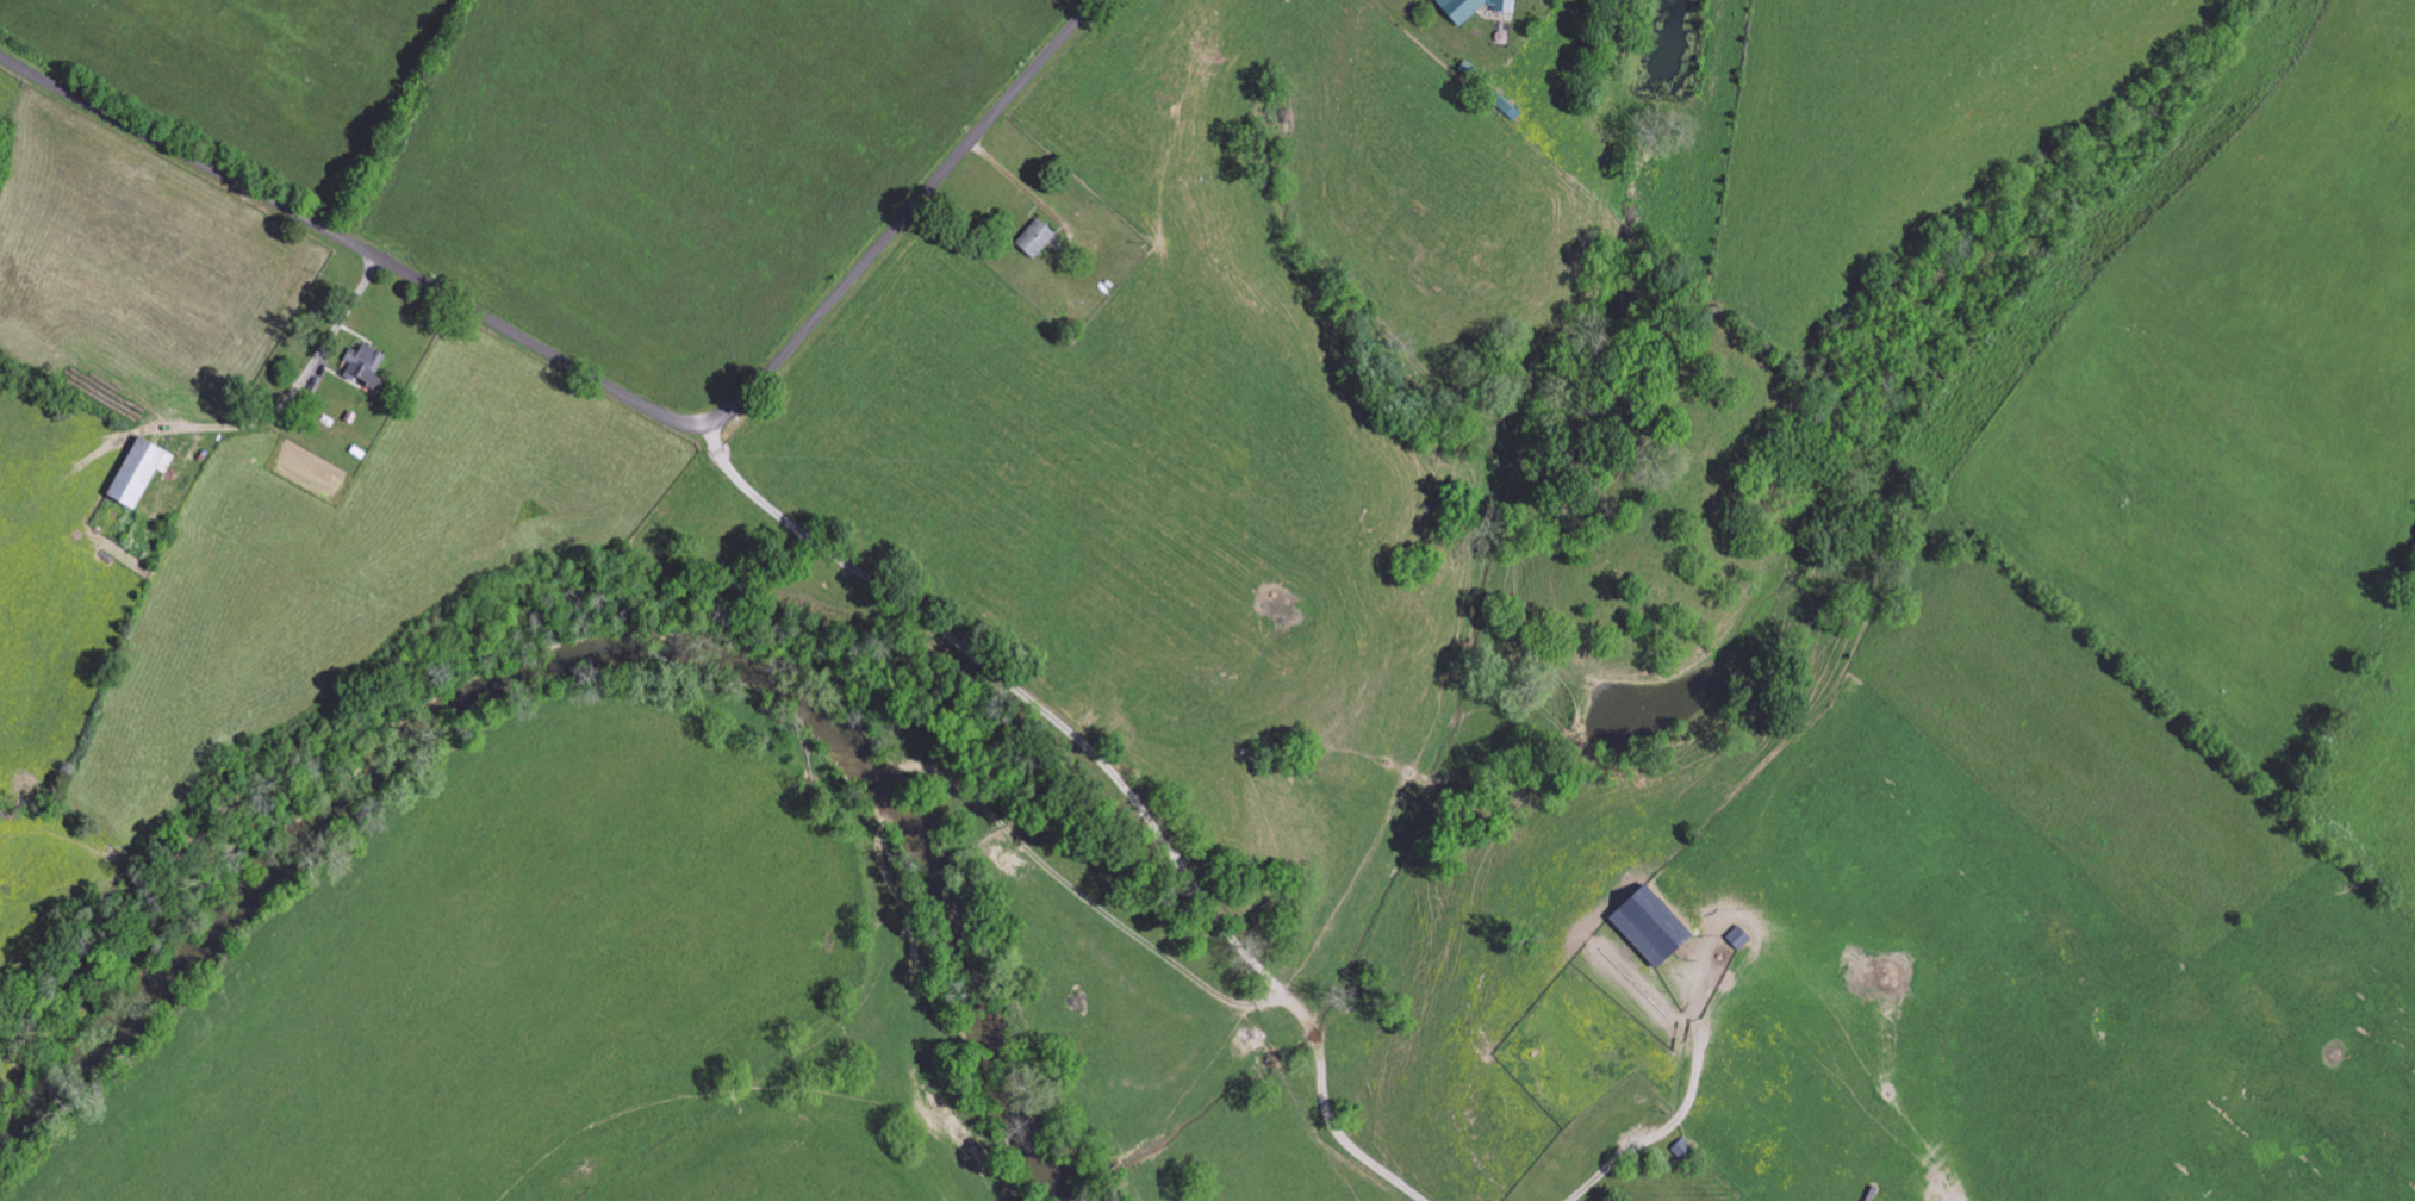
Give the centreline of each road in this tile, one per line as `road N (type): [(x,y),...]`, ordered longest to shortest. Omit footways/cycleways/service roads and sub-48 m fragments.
road 1 (residential): [(0,54),(693,425),(726,418),(751,398),(1104,0)]

